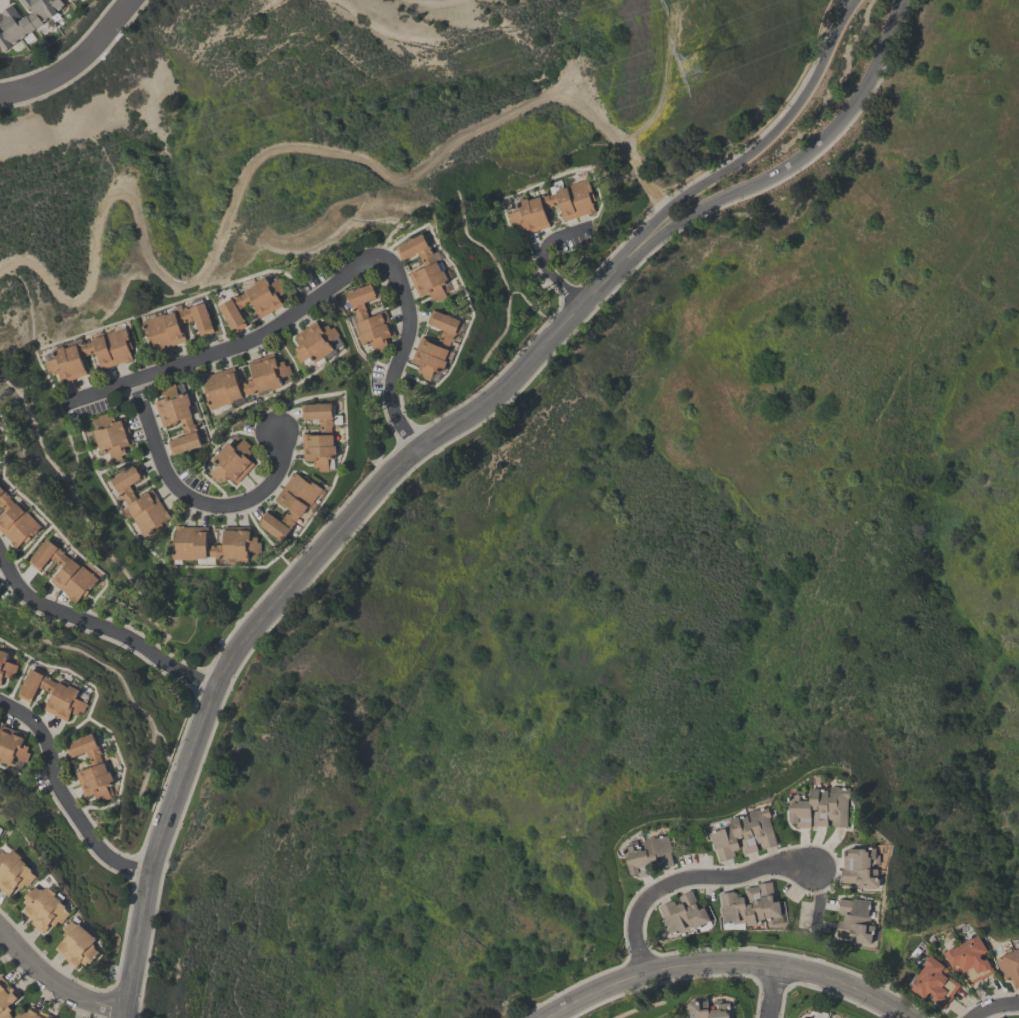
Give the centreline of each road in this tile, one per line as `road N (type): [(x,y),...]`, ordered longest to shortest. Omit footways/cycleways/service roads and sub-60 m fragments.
road 1 (tertiary): [(630,257),(495,397),(391,468),(230,663),(147,874),(128,1007)]
road 2 (residential): [(413,449),(384,405),(403,333),(399,308),(379,277),(364,272),(250,344),(68,401)]
road 3 (tertiary): [(907,1017),(847,986),(775,964),(642,976),(548,1017)]
road 4 (tertiary): [(630,257),(801,150),(837,102),(883,0)]
road 5 (tertiary): [(868,0),(782,138),(630,257)]
road 6 (residential): [(127,382),(167,487),(204,511),(232,511),(260,497),(276,477),(282,437)]
road 7 (residential): [(217,689),(101,617),(30,594),(0,561)]
road 8 (residential): [(815,862),(684,877),(660,888),(639,924),(642,976)]
road 9 (residential): [(147,874),(95,845),(57,789),(43,737),(30,719),(0,704)]
road 10 (residential): [(0,95),(71,65),(129,0)]
road 11 (residential): [(0,922),(62,984),(128,1007)]
road 12 (residential): [(574,317),(538,279),(534,261),(546,244),(590,227)]

